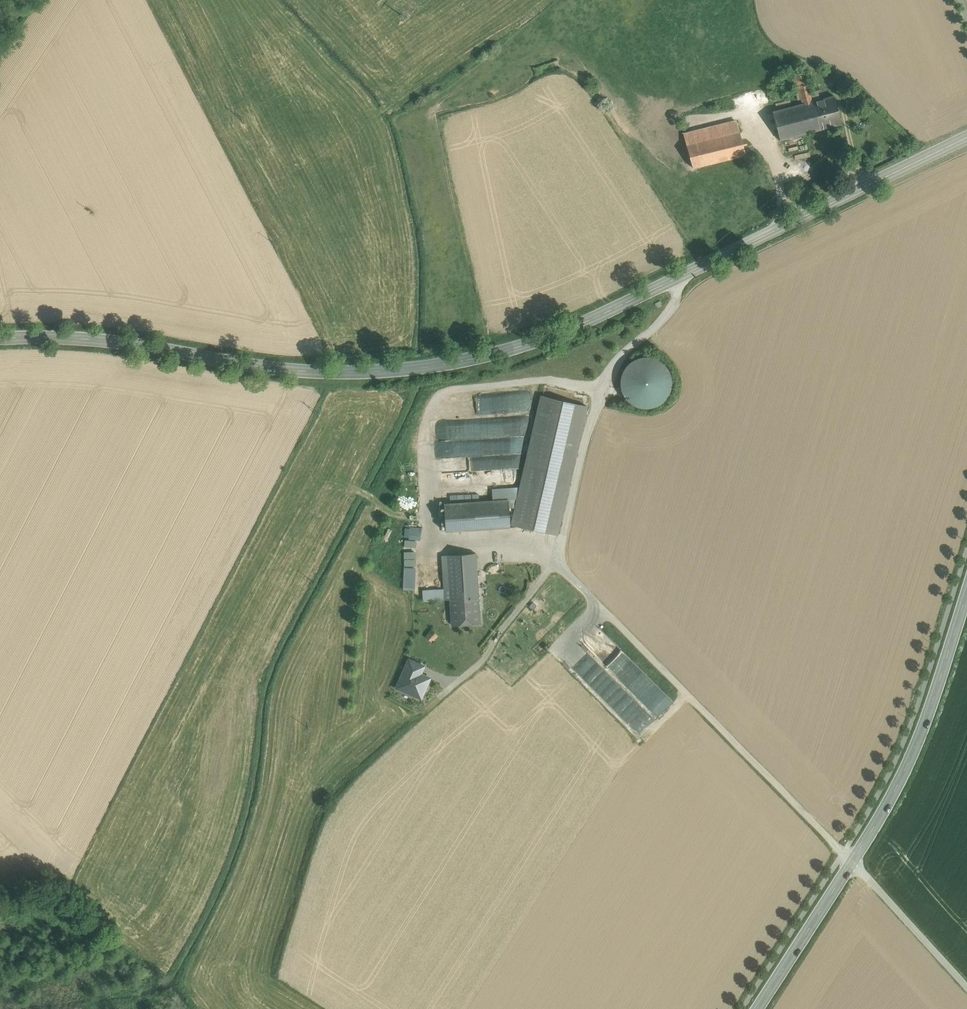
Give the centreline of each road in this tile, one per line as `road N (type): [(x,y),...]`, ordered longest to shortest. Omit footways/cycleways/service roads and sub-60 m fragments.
road 1 (secondary): [(0,338),(108,341),(296,371),(453,363),(525,346),(616,309),(966,137)]
road 2 (track): [(680,278),(679,300),(602,409),(547,556),(851,863)]
road 3 (track): [(547,552),(434,541),(430,400),(439,391),(546,382),(608,399)]
road 4 (secondary): [(851,863),(919,739),(966,596)]
road 5 (track): [(423,710),(484,670),(500,630),(556,567)]
road 6 (secondary): [(757,1008),(851,863)]
road 7 (unclassified): [(966,989),(851,863)]

